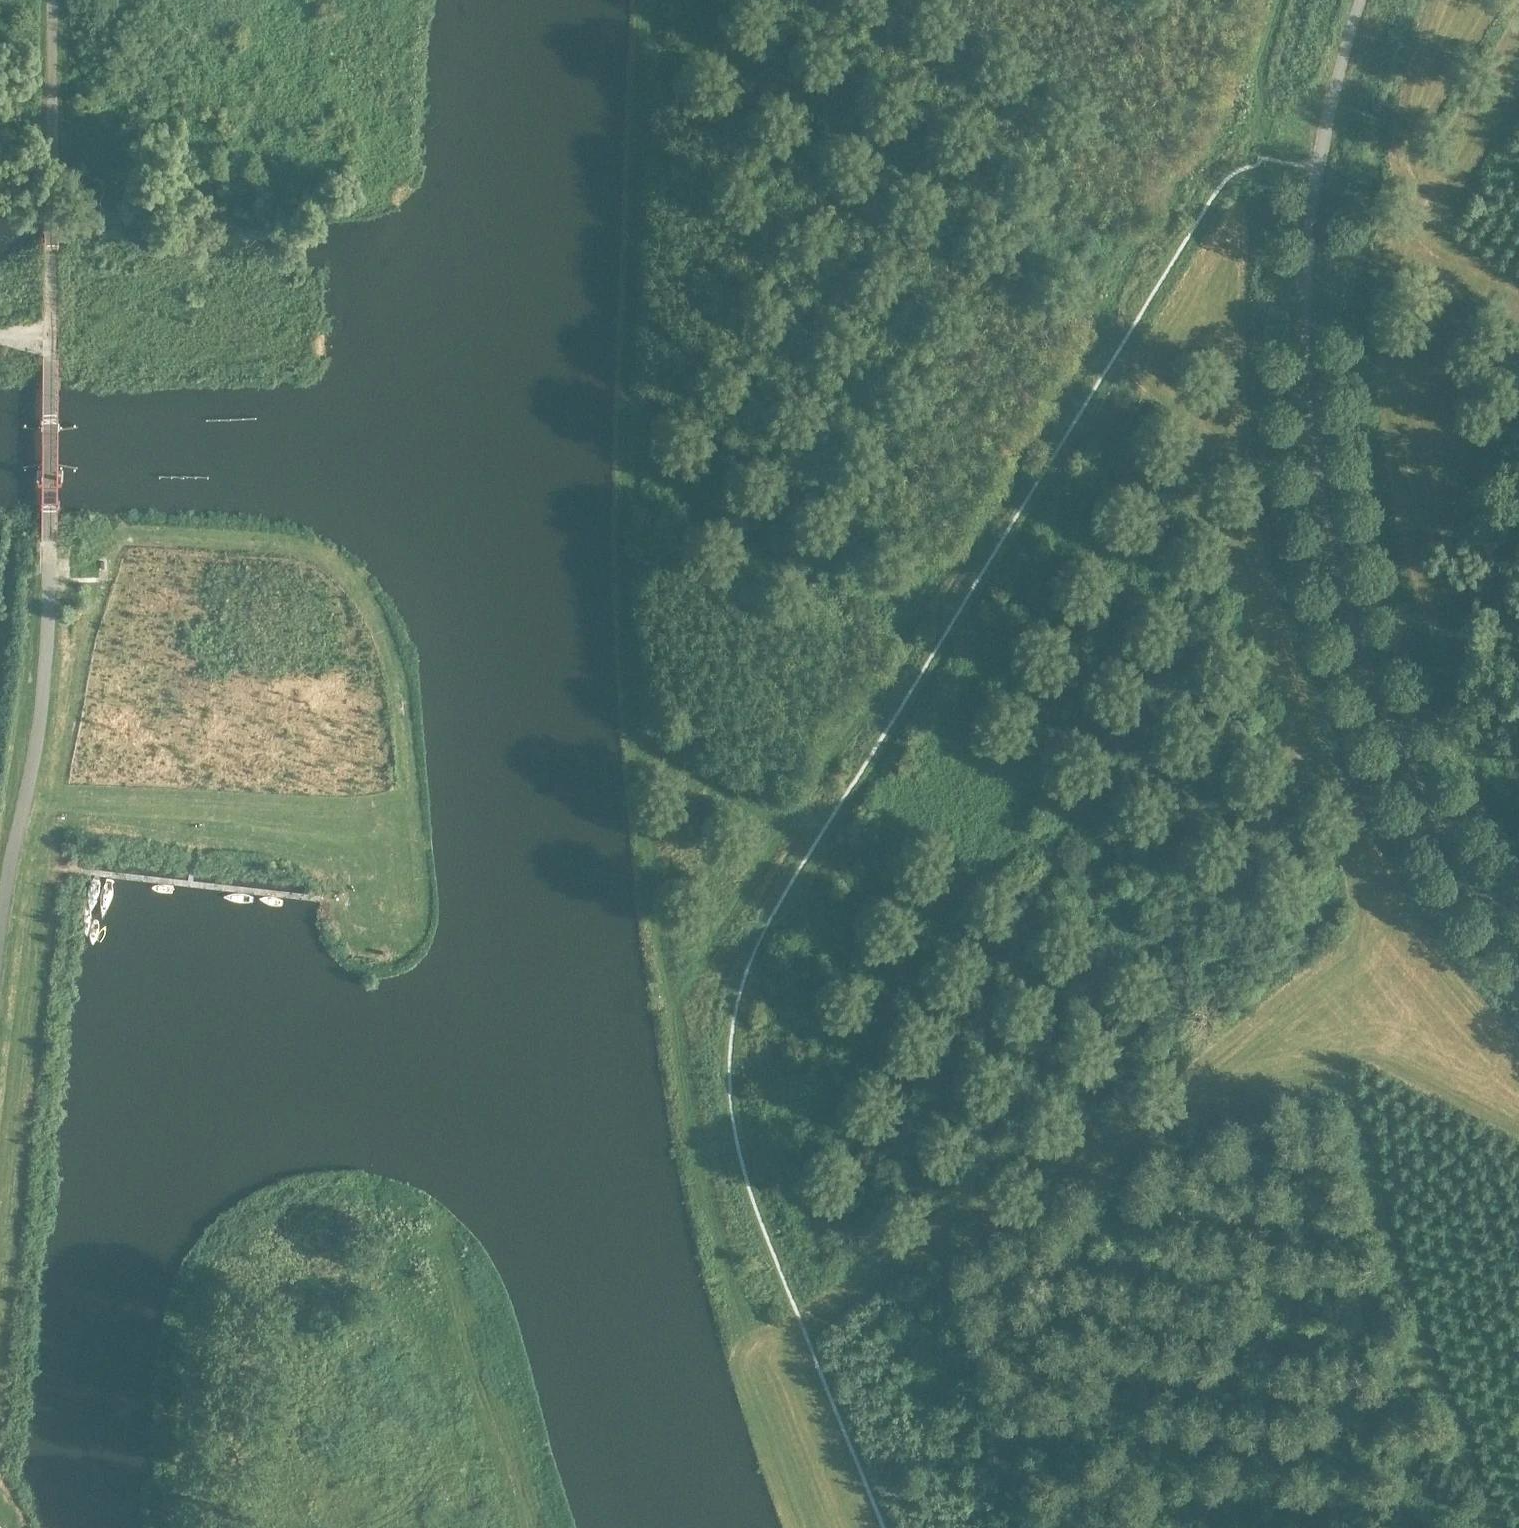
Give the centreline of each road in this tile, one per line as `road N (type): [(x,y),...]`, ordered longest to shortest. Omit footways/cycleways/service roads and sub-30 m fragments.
road 1 (unclassified): [(1518,933),(1438,819),(1363,655),(1321,508),(1304,367),(1308,265),(1326,122),(1358,0)]

